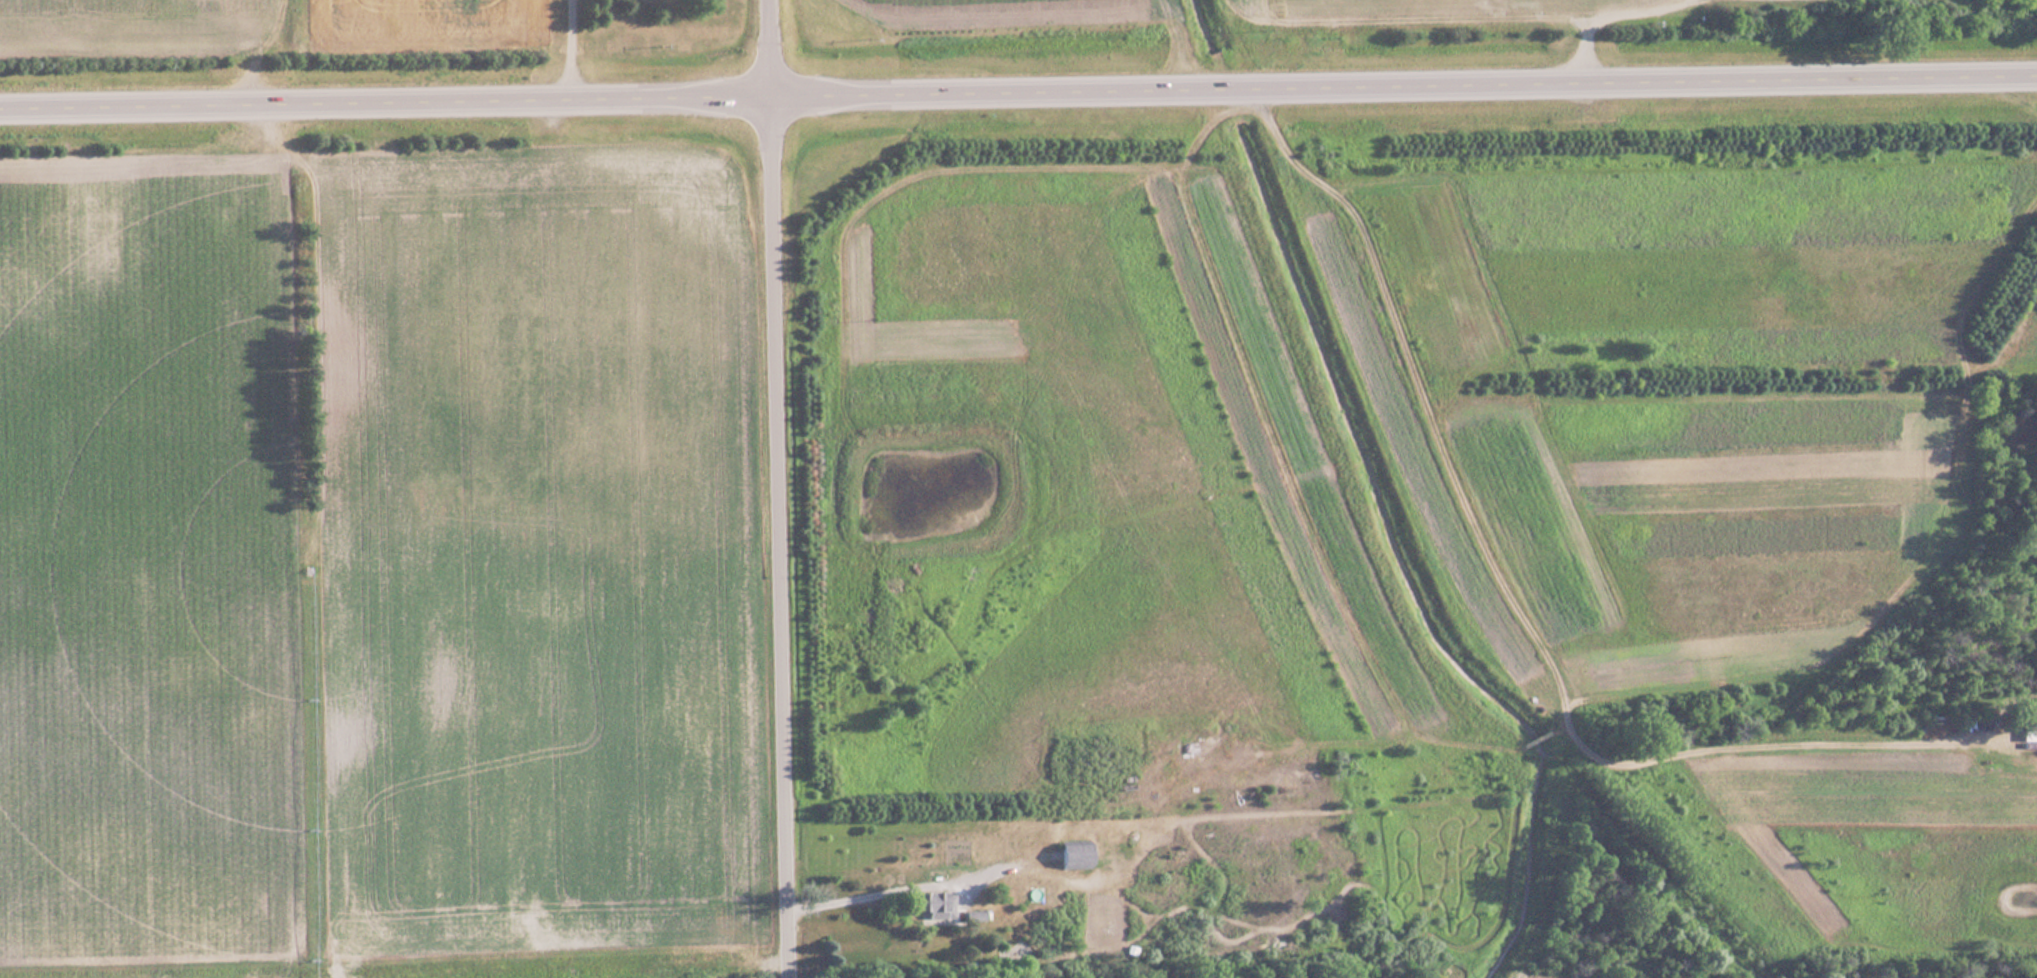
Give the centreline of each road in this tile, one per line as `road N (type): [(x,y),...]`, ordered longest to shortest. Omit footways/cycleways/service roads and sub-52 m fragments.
road 1 (primary): [(2036,81),(0,113)]
road 2 (residential): [(785,977),(772,0)]

